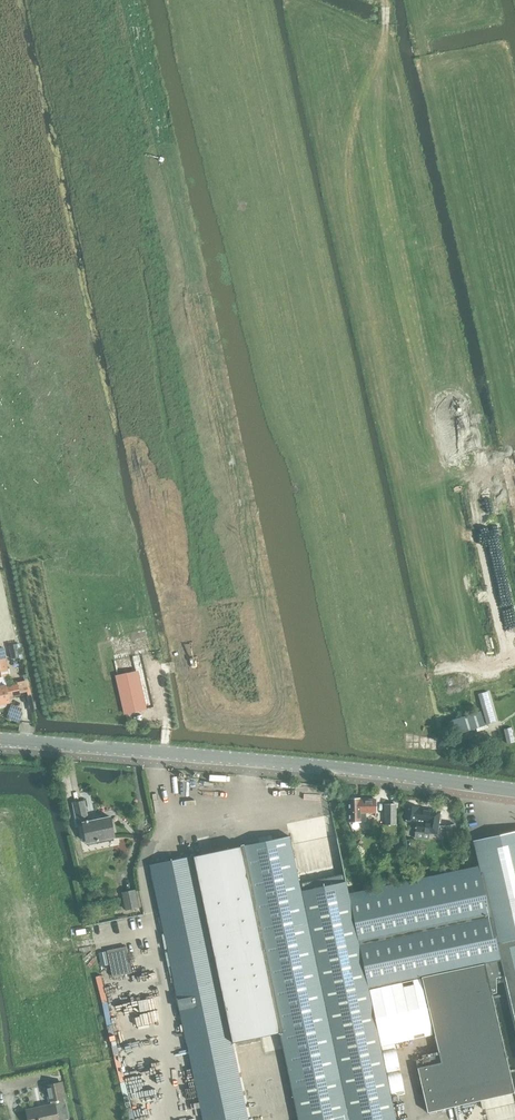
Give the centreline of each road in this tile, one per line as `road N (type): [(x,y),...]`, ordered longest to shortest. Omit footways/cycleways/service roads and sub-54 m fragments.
road 1 (tertiary): [(514,791),(360,769),(0,739)]

